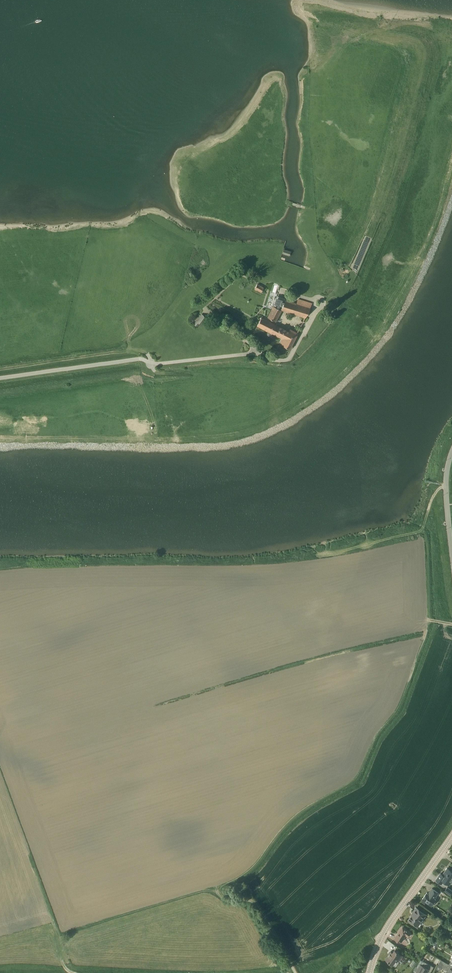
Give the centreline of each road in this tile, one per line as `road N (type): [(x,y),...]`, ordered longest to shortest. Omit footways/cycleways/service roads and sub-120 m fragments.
road 1 (tertiary): [(369,972),(386,929),(451,835)]
road 2 (track): [(294,972),(253,902),(230,904),(217,891)]
road 3 (residential): [(451,457),(451,579)]

